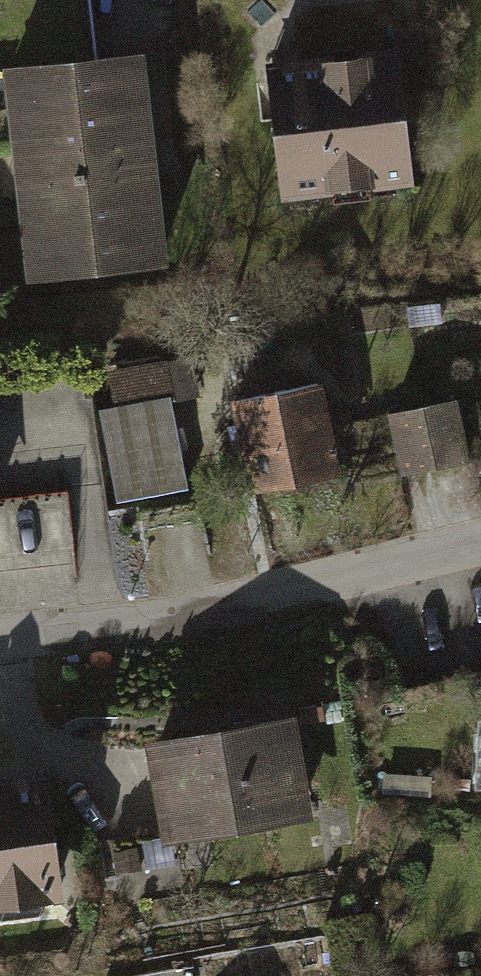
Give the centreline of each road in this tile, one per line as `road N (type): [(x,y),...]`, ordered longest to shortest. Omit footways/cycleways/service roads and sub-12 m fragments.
road 1 (residential): [(0,645),(197,617),(480,543)]

